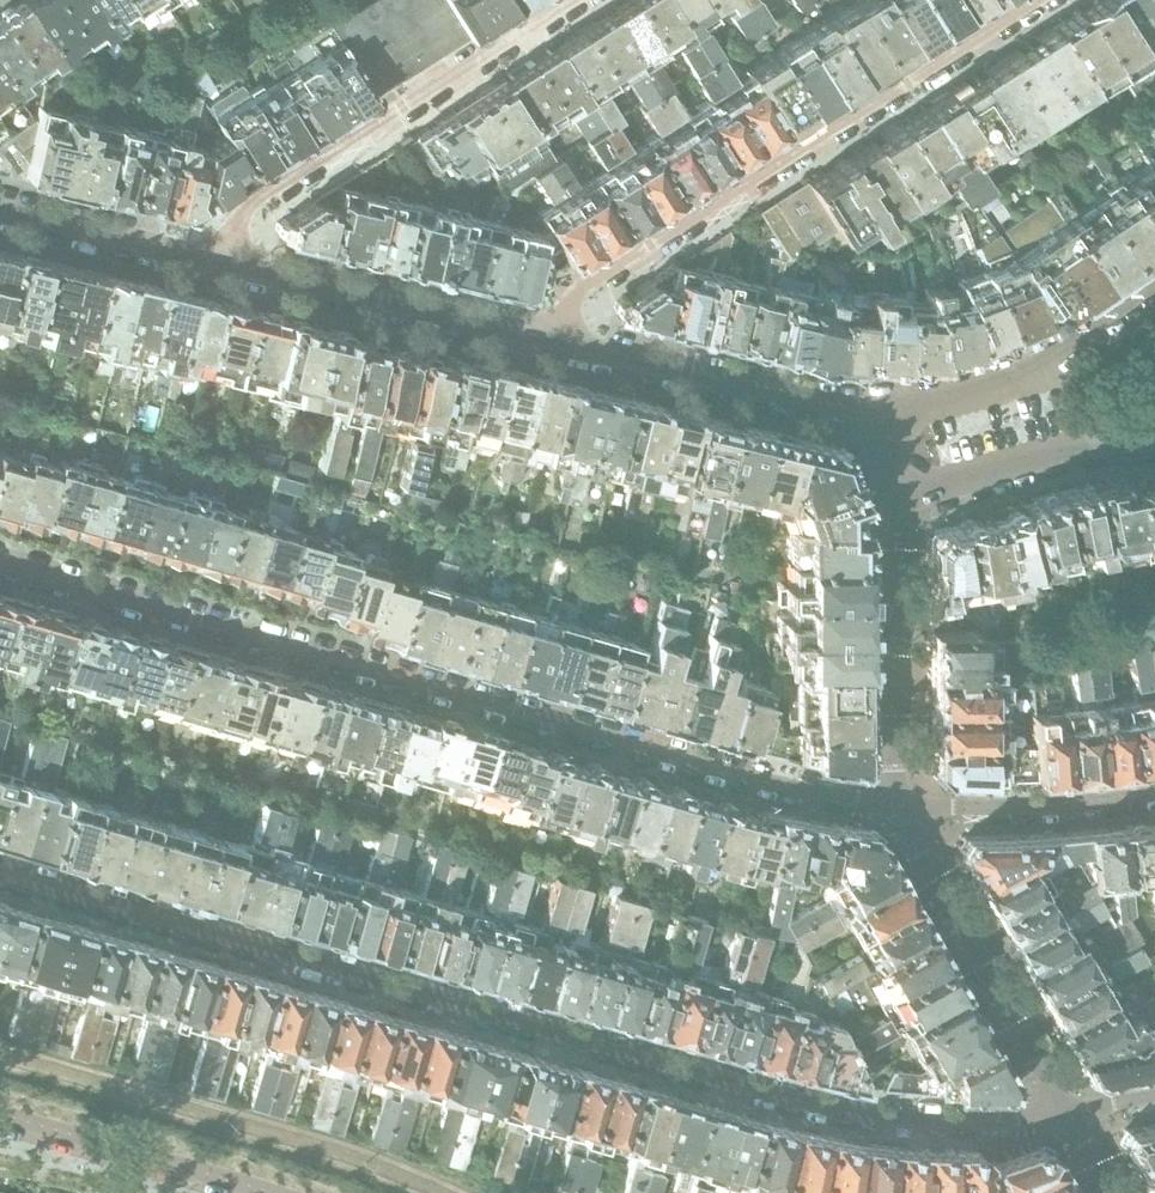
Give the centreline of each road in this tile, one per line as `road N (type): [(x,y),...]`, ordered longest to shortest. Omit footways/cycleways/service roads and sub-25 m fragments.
road 1 (residential): [(1069,1114),(918,1122),(800,1102),(0,873)]
road 2 (residential): [(0,565),(760,781),(893,807)]
road 3 (residential): [(1037,0),(519,331)]
road 4 (residential): [(184,252),(577,0)]
road 5 (residential): [(885,418),(519,331)]
road 6 (residential): [(1069,1114),(893,807)]
road 7 (residential): [(519,331),(184,252)]
road 8 (residential): [(893,807),(888,502)]
road 9 (residential): [(1154,290),(1031,371),(885,418)]
road 10 (residential): [(0,1117),(266,1192)]
road 11 (residential): [(888,502),(1016,464),(1154,444)]
road 12 (residential): [(893,807),(1038,808),(1154,793)]
road 13 (residential): [(184,252),(0,209)]

